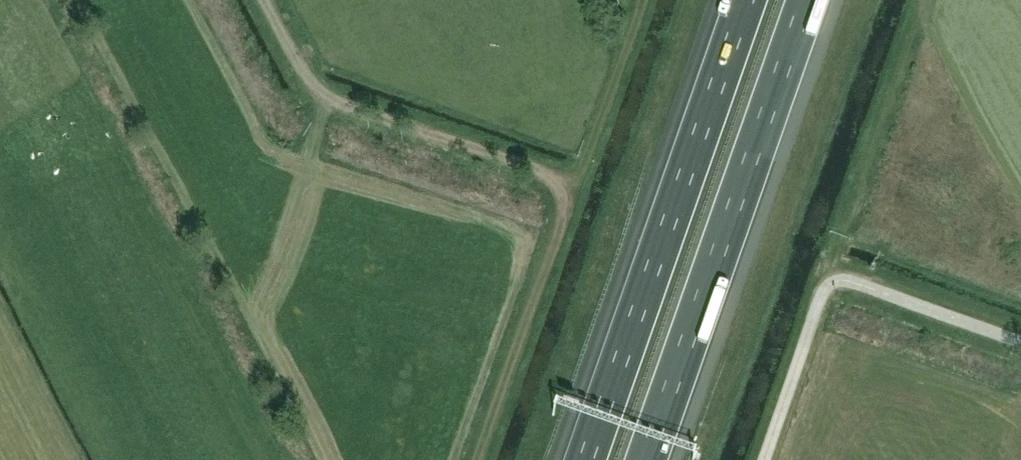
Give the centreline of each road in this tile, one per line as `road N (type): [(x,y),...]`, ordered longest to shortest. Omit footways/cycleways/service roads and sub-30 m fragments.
road 1 (motorway): [(651,459),(813,0)]
road 2 (motorway): [(751,0),(590,459)]
road 3 (unclassified): [(576,192),(350,114),(304,89),(256,0)]
road 4 (track): [(478,459),(576,192)]
road 5 (unclassified): [(1020,345),(849,280),(827,286)]

